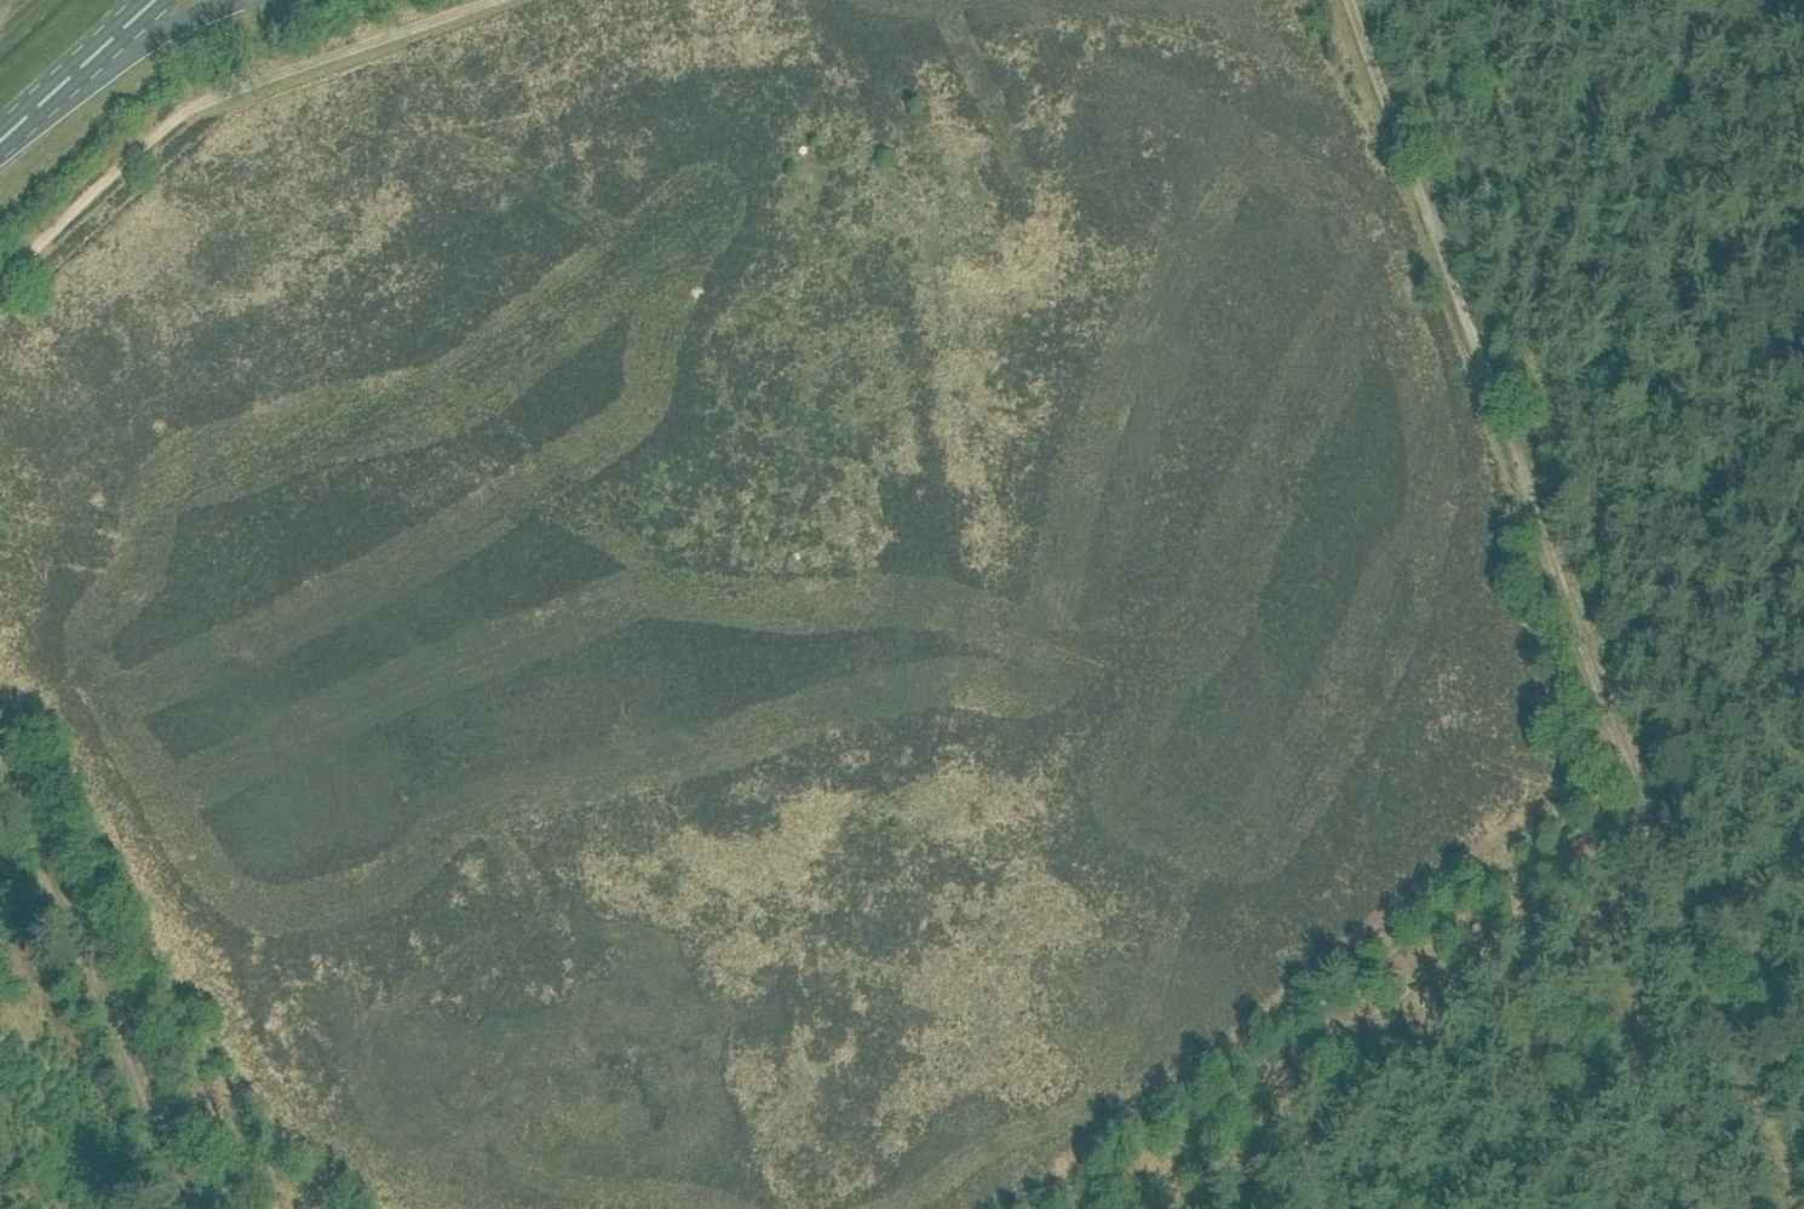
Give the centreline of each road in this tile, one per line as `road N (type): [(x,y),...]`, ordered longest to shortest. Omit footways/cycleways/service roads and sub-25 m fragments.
road 1 (track): [(1346,0),(1697,944)]
road 2 (track): [(0,281),(184,112),(504,0)]
road 3 (track): [(186,1208),(0,741)]
road 4 (track): [(1797,1208),(1697,944)]
road 5 (primary): [(0,146),(159,0)]

